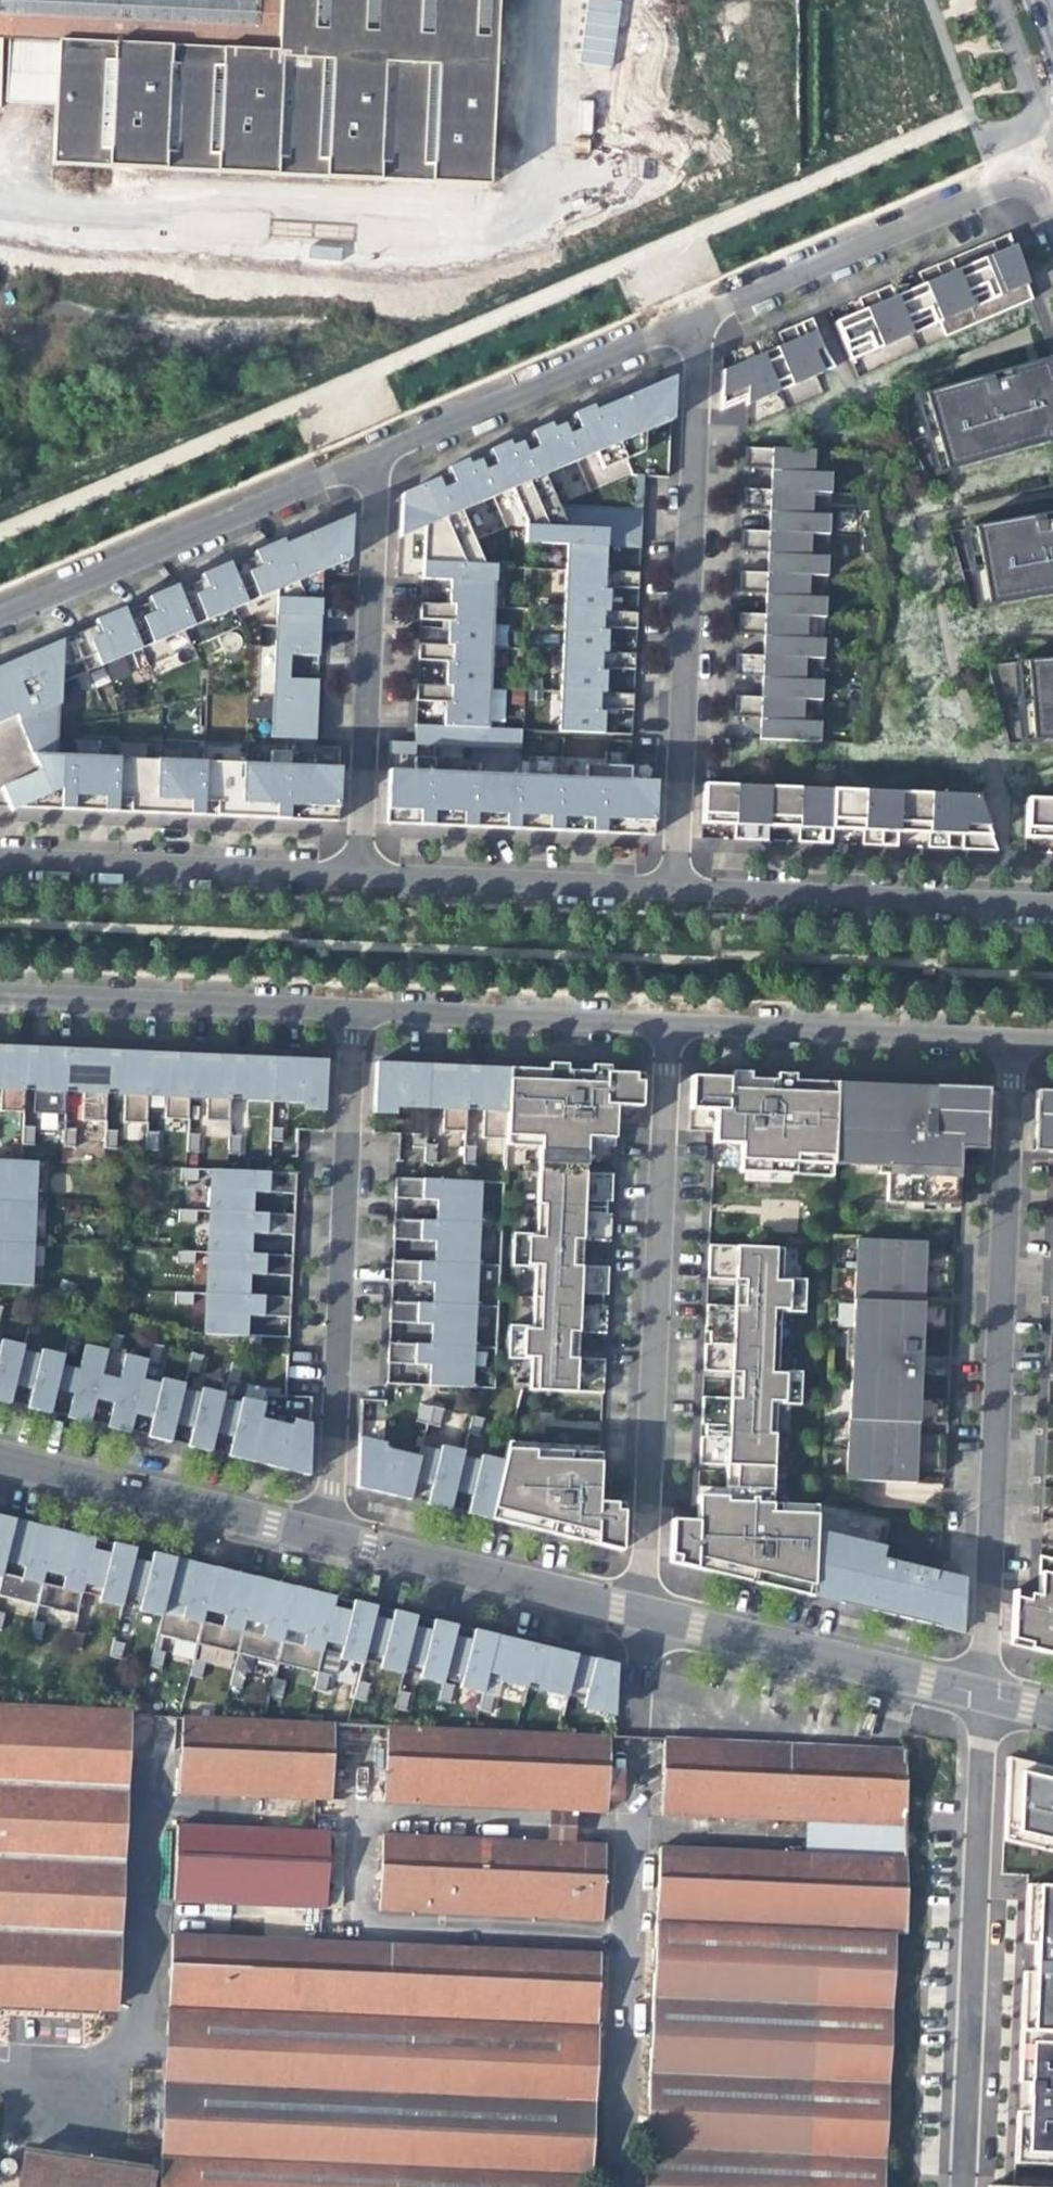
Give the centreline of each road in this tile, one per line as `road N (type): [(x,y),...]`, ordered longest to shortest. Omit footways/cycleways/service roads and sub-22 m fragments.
road 1 (residential): [(1009,1036),(985,1695)]
road 2 (residential): [(639,1612),(664,1022)]
road 3 (residential): [(675,888),(699,317)]
road 4 (residential): [(350,1010),(328,1538)]
road 5 (residential): [(985,1695),(964,2186)]
road 6 (residential): [(627,2186),(643,1755)]
road 7 (residential): [(360,874),(376,456)]
road 8 (residential): [(0,617),(376,456)]
road 9 (residential): [(699,317),(1004,186),(1040,195),(1052,221)]
road 10 (residential): [(1052,905),(675,888)]
road 11 (residential): [(360,874),(0,858)]
road 12 (residential): [(639,1612),(985,1695)]
road 13 (residential): [(376,456),(699,317)]
road 14 (residential): [(0,996),(350,1010)]
road 15 (residential): [(664,1022),(1009,1036)]
road 16 (residential): [(0,1460),(328,1538)]
road 17 (residential): [(328,1538),(639,1612)]
road 18 (residential): [(675,888),(360,874)]
road 19 (residential): [(350,1010),(664,1022)]

